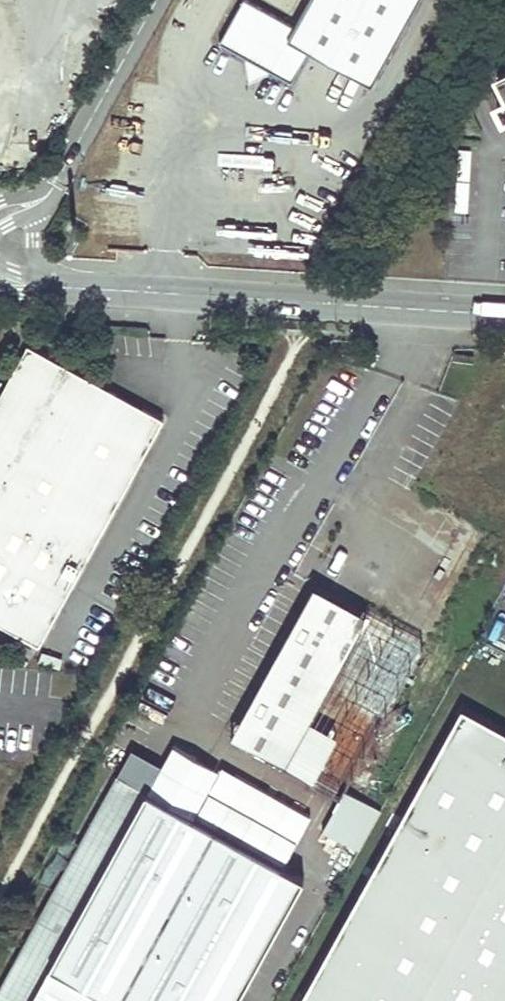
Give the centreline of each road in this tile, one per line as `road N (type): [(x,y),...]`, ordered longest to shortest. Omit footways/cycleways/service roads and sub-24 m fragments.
road 1 (unclassified): [(504,315),(0,278)]

